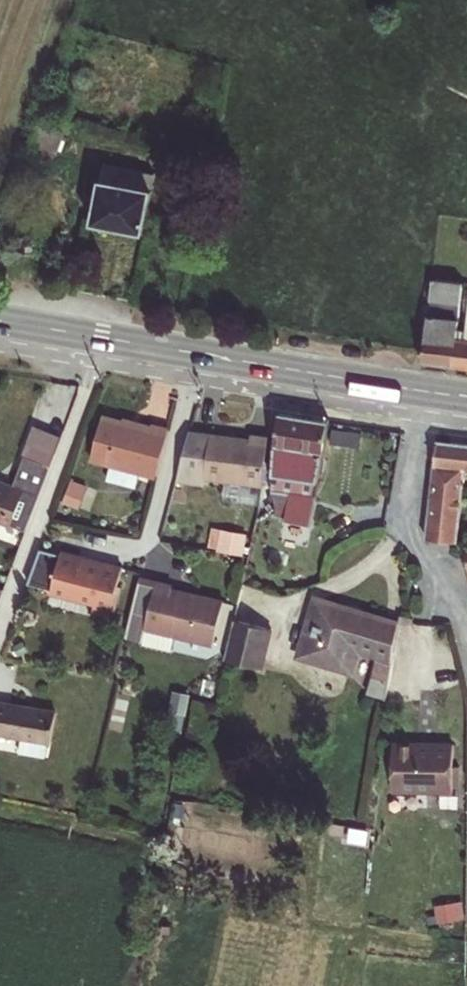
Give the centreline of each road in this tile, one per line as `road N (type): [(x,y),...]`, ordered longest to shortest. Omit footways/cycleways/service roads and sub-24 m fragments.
road 1 (primary): [(0,320),(466,397)]

